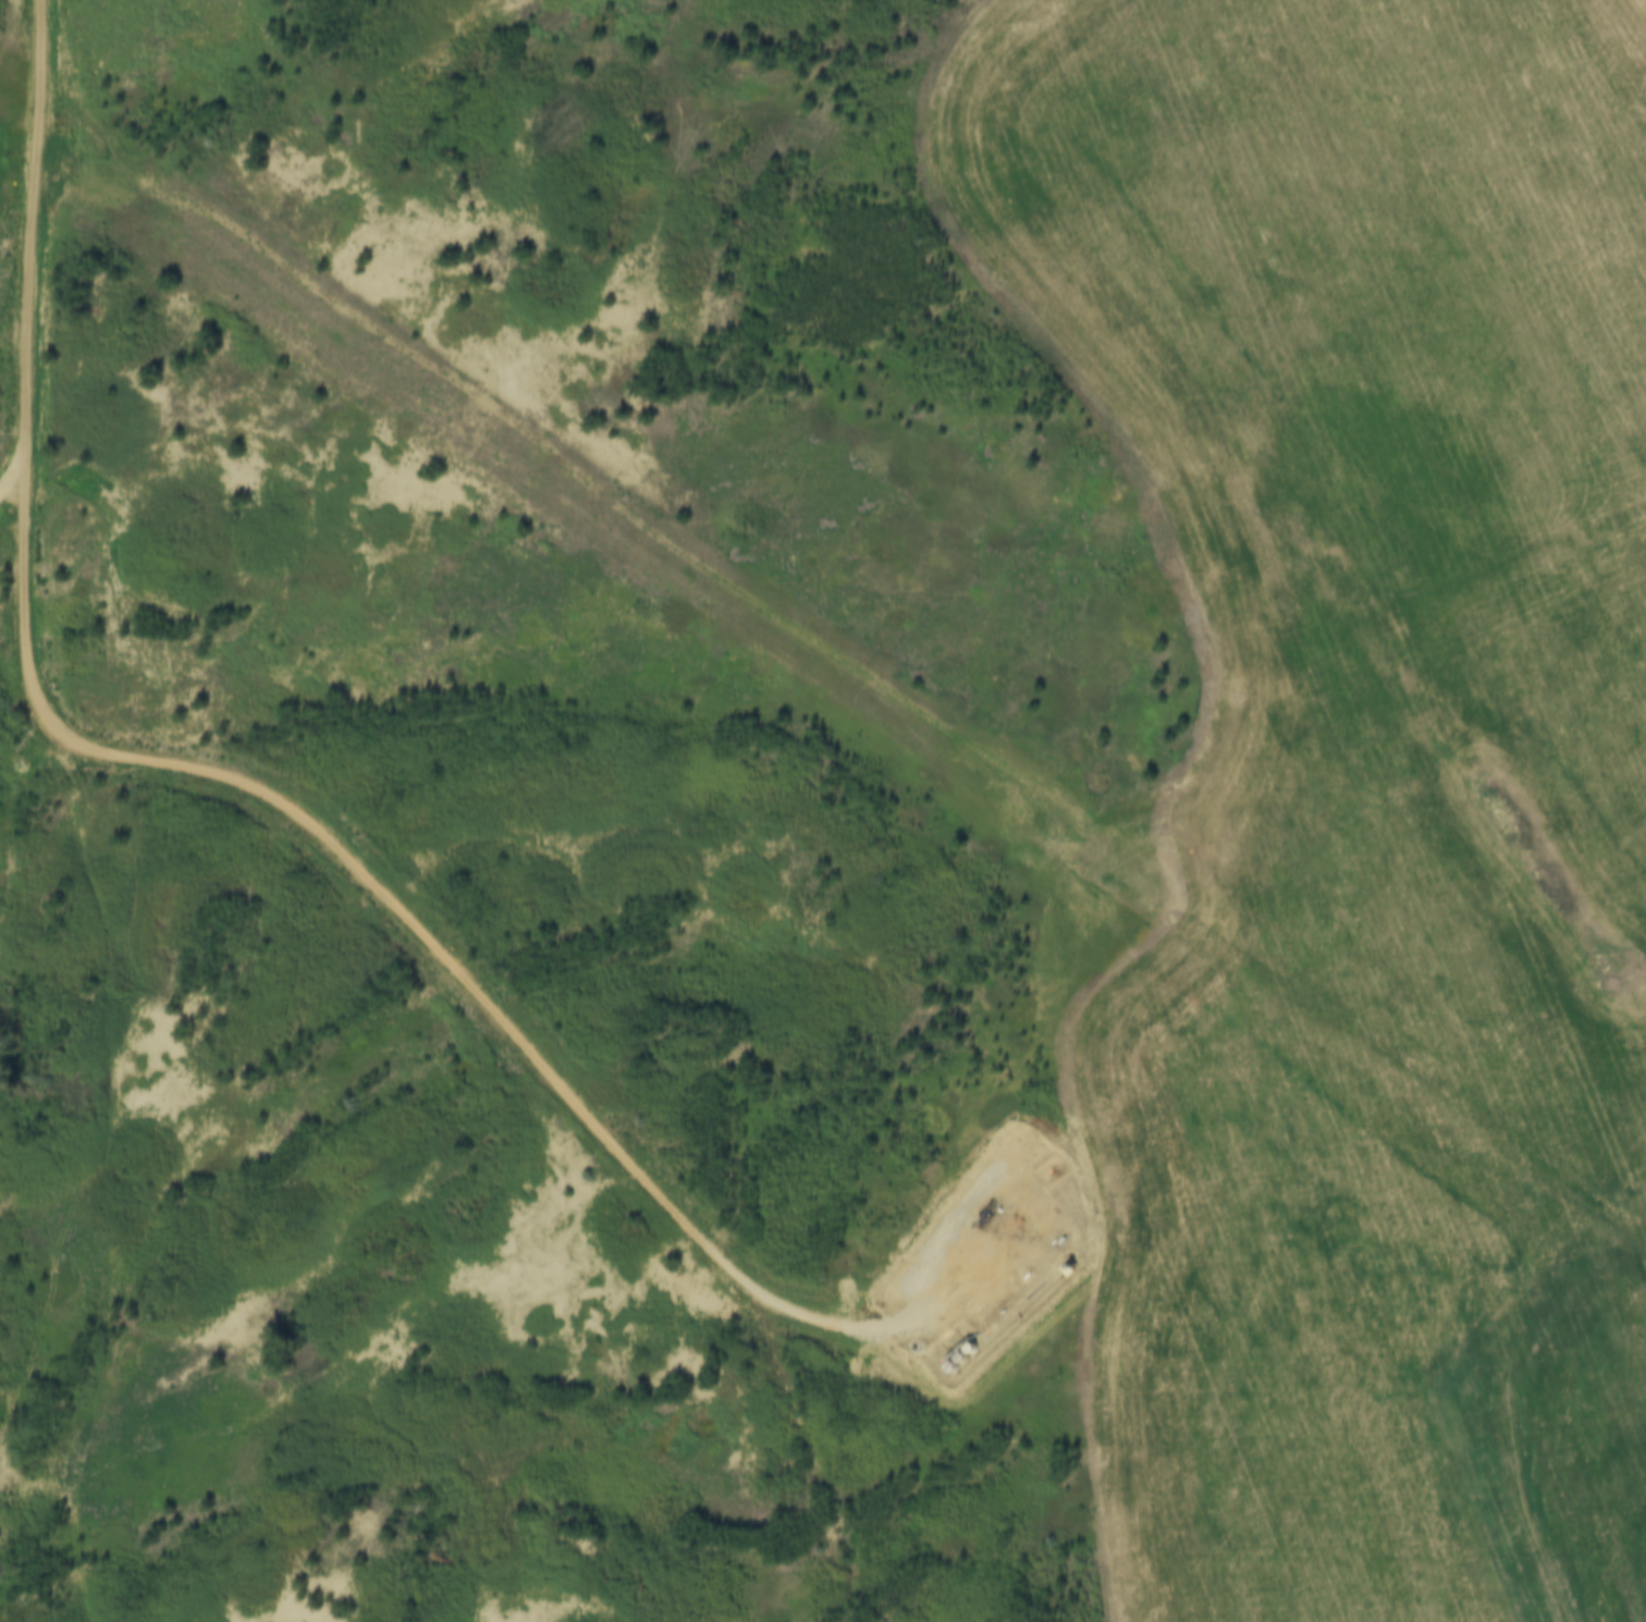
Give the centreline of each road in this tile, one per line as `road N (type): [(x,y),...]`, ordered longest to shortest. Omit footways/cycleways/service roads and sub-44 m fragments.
road 1 (track): [(873,1621),(740,1282)]

